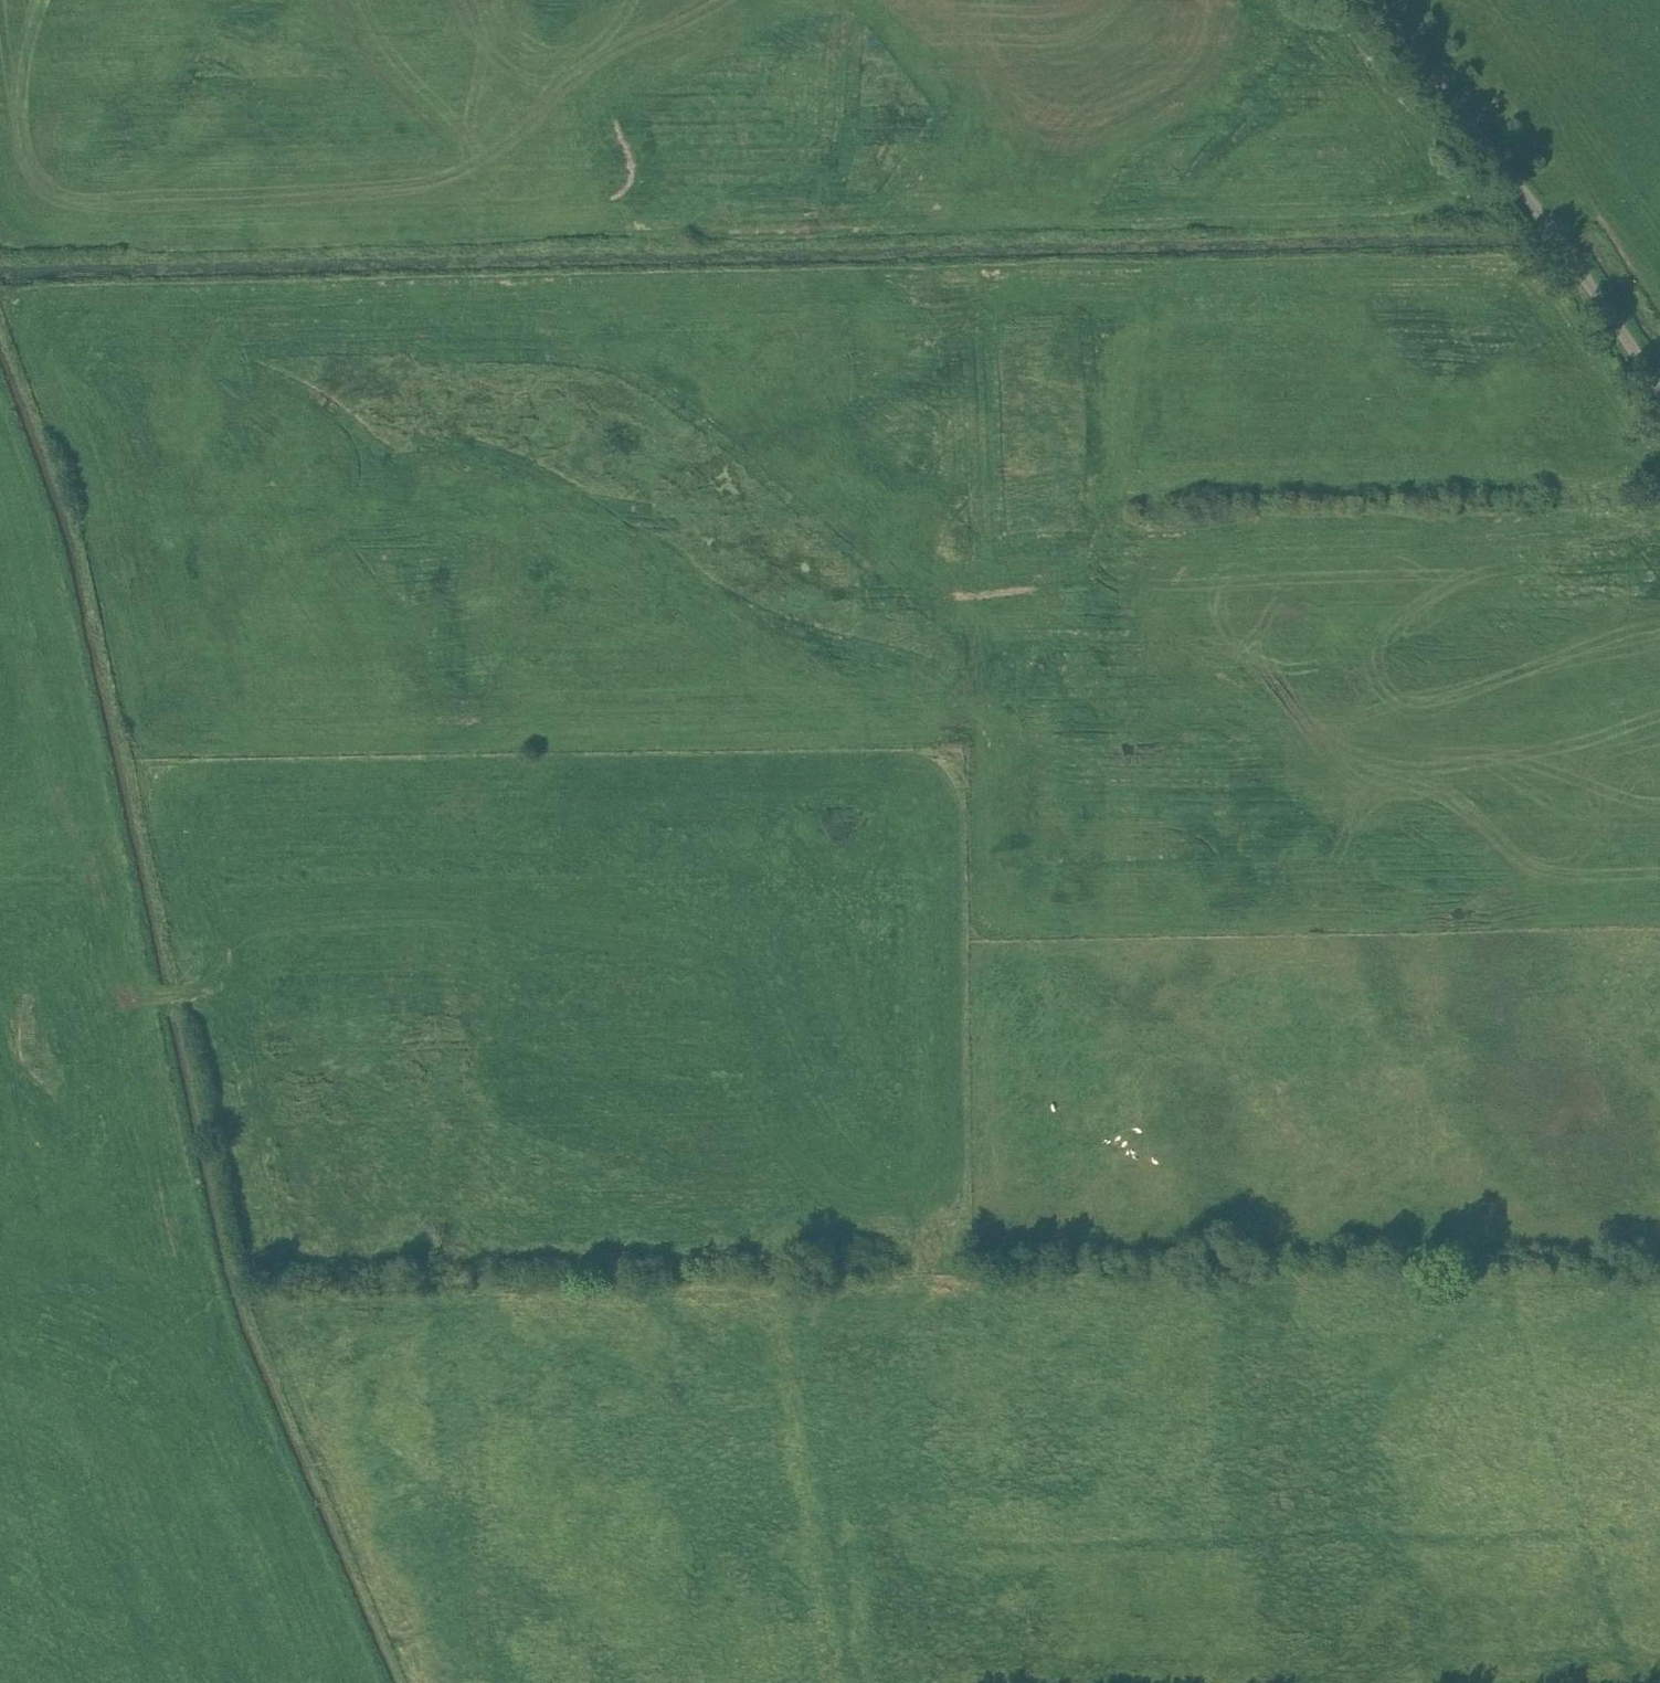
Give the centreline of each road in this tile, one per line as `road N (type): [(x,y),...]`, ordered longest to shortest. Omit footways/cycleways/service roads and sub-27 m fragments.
road 1 (residential): [(1659,390),(1568,251),(1372,0)]

